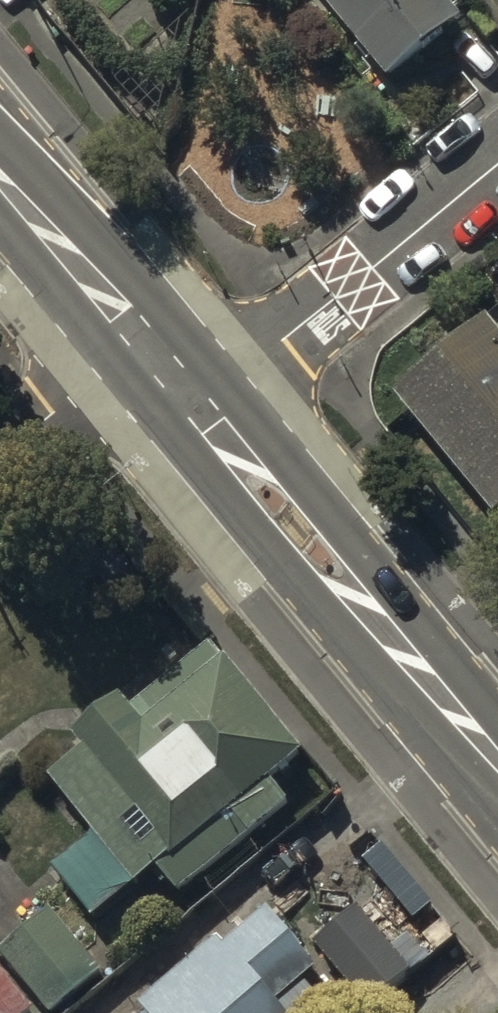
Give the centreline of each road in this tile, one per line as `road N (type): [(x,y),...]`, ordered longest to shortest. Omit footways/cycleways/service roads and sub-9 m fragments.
road 1 (tertiary): [(497,773),(200,410)]
road 2 (residential): [(497,166),(200,410)]
road 3 (tertiary): [(145,343),(0,176)]
road 4 (residential): [(145,343),(0,459)]

